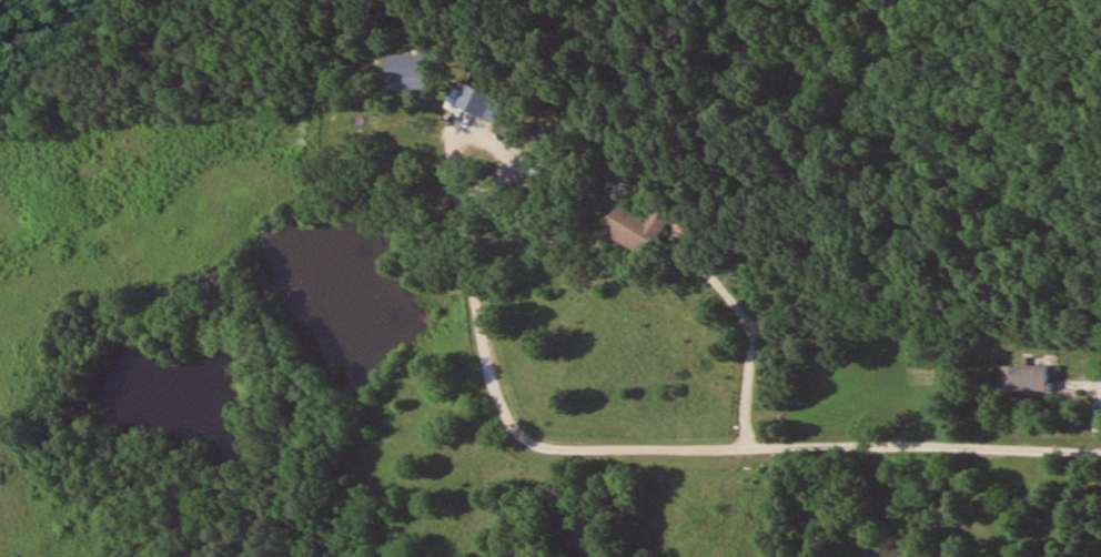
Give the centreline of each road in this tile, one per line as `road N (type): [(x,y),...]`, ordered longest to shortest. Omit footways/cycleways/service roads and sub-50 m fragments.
road 1 (residential): [(479,316),(518,445),(1100,449)]

